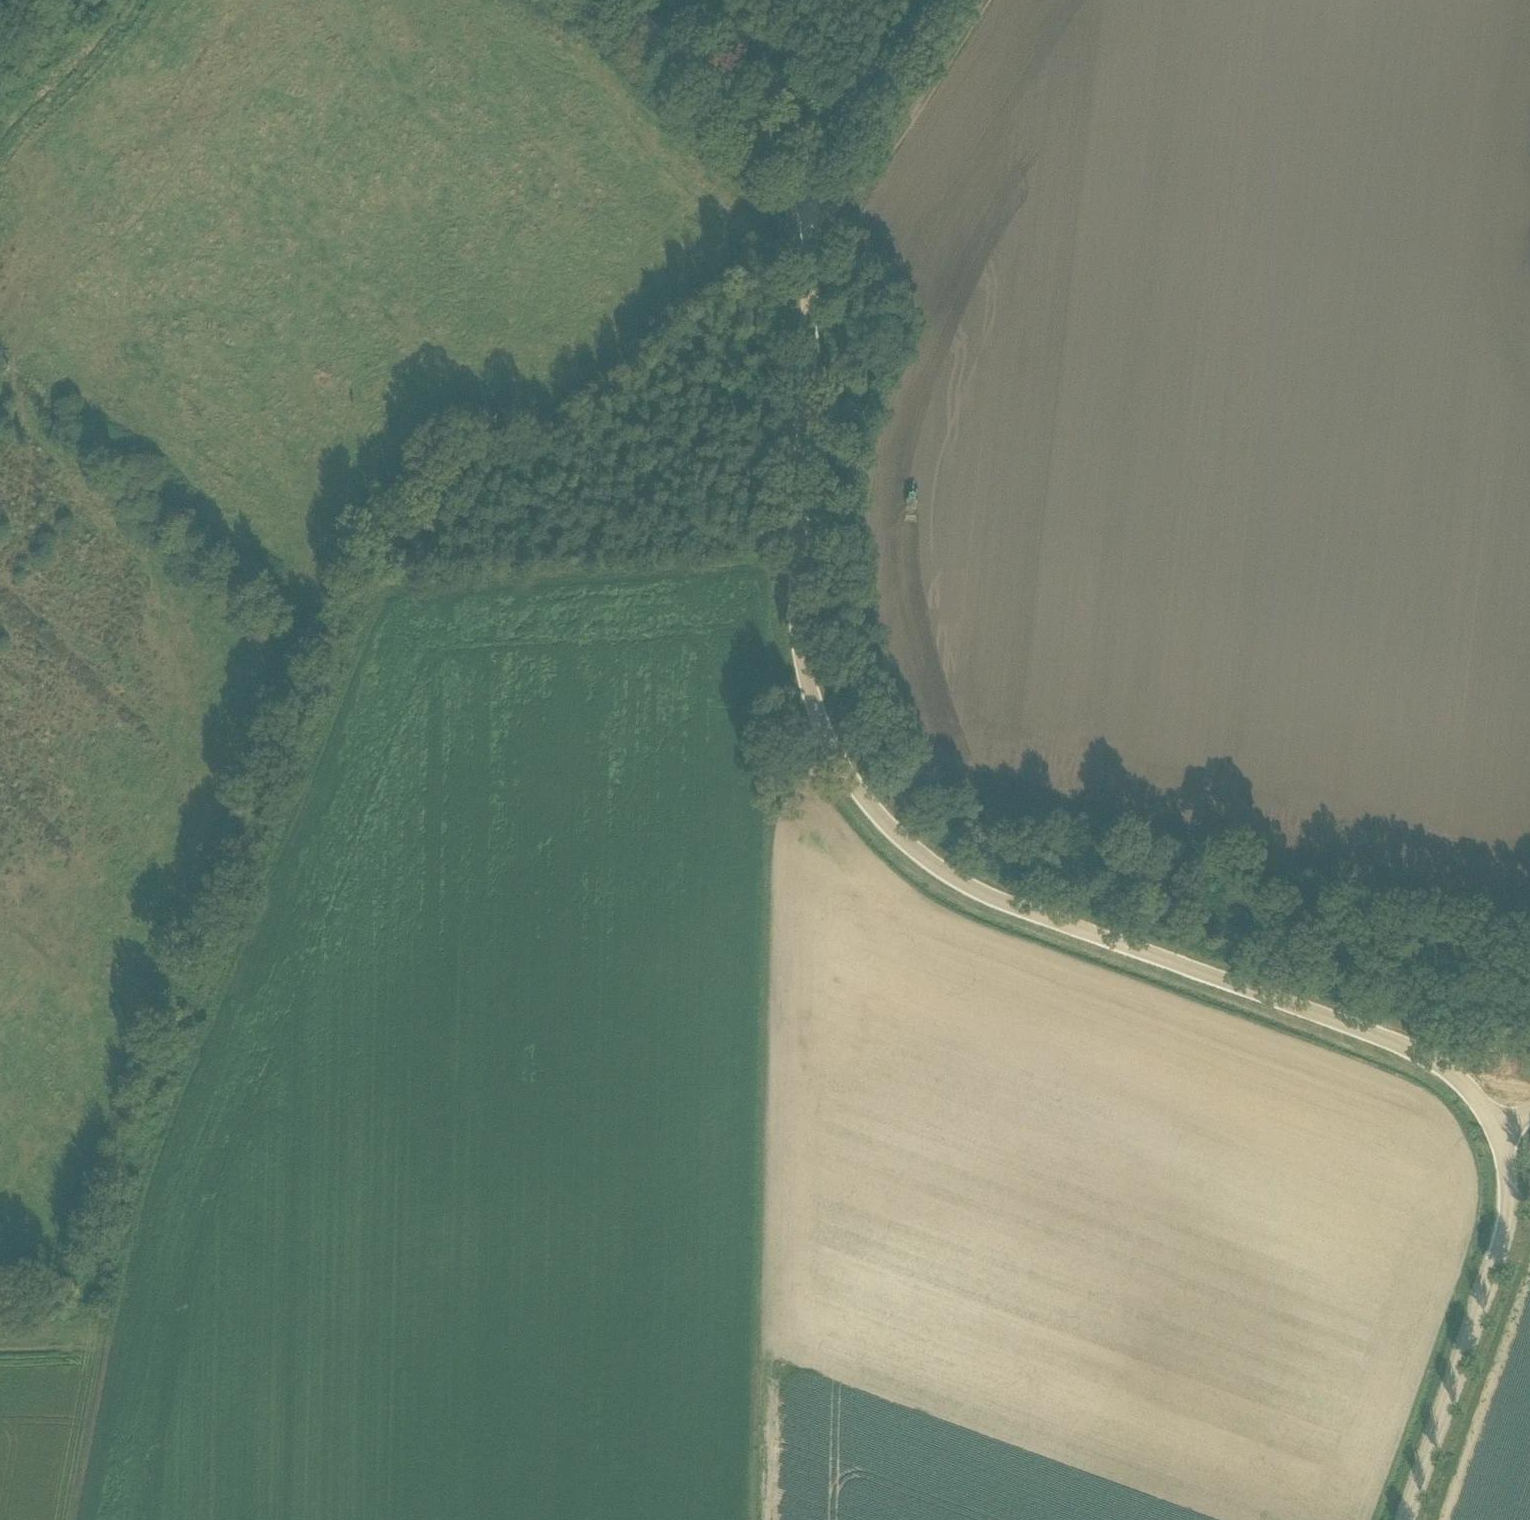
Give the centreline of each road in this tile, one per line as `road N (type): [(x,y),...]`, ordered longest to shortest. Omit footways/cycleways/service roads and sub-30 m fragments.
road 1 (unclassified): [(1500,1128),(1456,1076),(1414,1050),(975,889),(930,861),(864,799),(817,715),(802,652),(804,194),(779,155),(620,0)]
road 2 (track): [(836,757),(772,823),(770,1519)]
road 3 (unclassified): [(1405,1519),(1507,1231),(1508,1164),(1500,1128)]
road 4 (track): [(982,0),(881,149),(810,218)]

